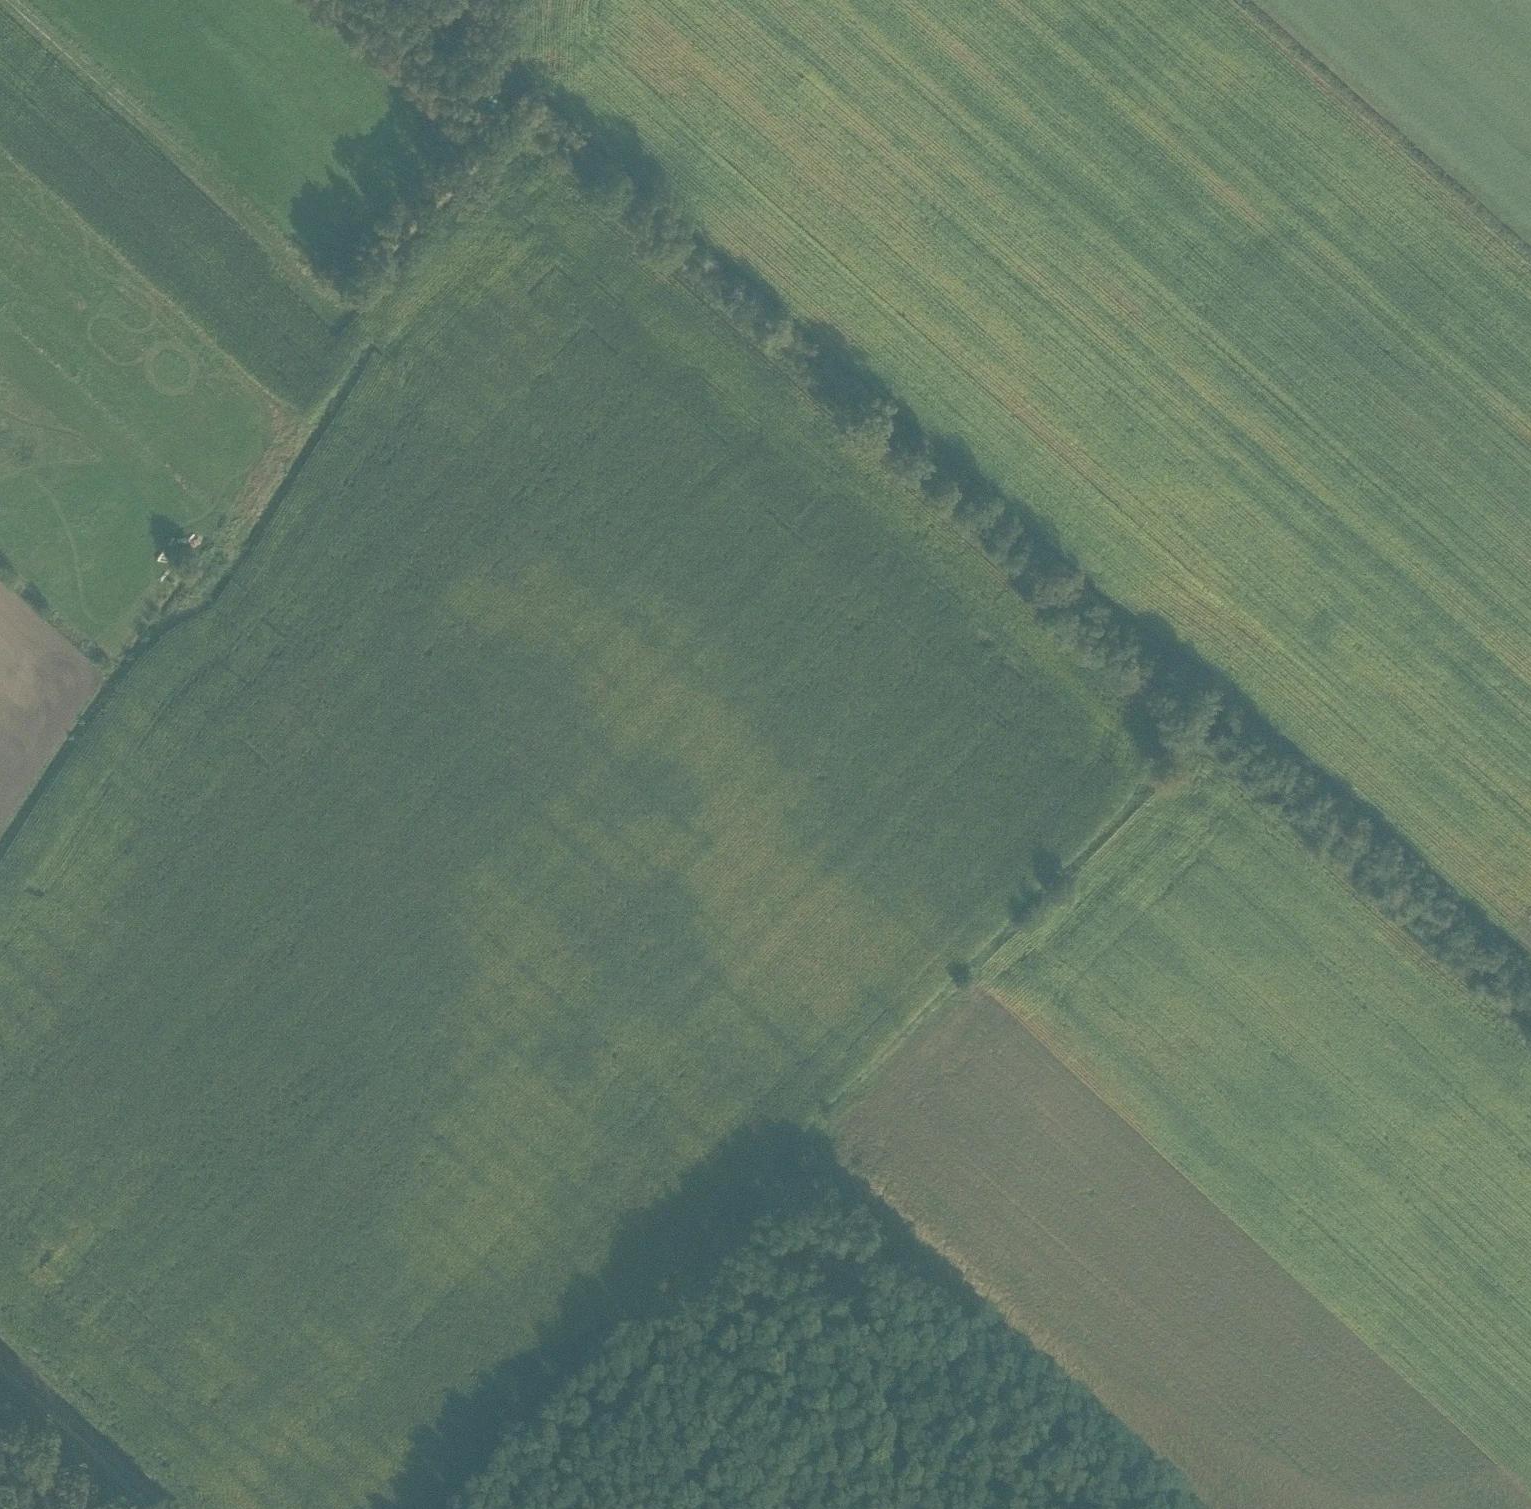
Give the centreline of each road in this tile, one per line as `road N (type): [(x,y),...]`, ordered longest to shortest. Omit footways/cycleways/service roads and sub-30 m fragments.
road 1 (track): [(523,1508),(742,1289),(780,1274),(843,1273),(855,1285),(849,1325),(825,1356),(734,1432),(683,1508)]
road 2 (track): [(375,306),(355,323),(320,310),(229,201),(11,0)]
road 3 (track): [(0,1366),(151,1508)]
road 4 (track): [(891,1508),(889,1381),(875,1351)]

